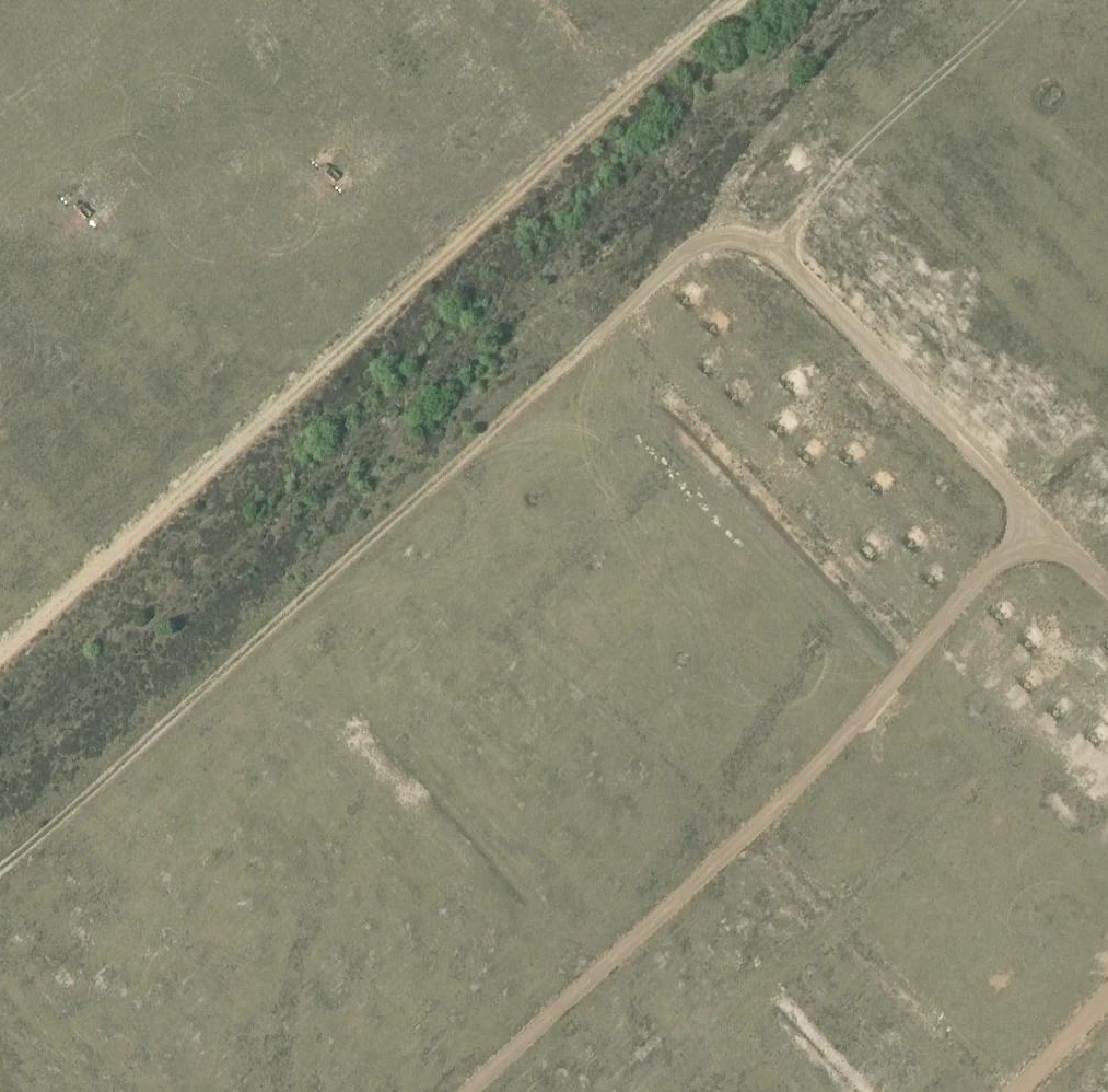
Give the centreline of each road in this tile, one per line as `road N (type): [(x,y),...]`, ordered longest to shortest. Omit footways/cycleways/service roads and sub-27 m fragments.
road 1 (track): [(1107,589),(769,249),(745,234),(723,232),(695,241),(0,869)]
road 2 (track): [(739,0),(0,655)]
road 3 (track): [(1035,515),(748,836),(474,1091)]
road 4 (track): [(1016,1091),(1107,995)]

